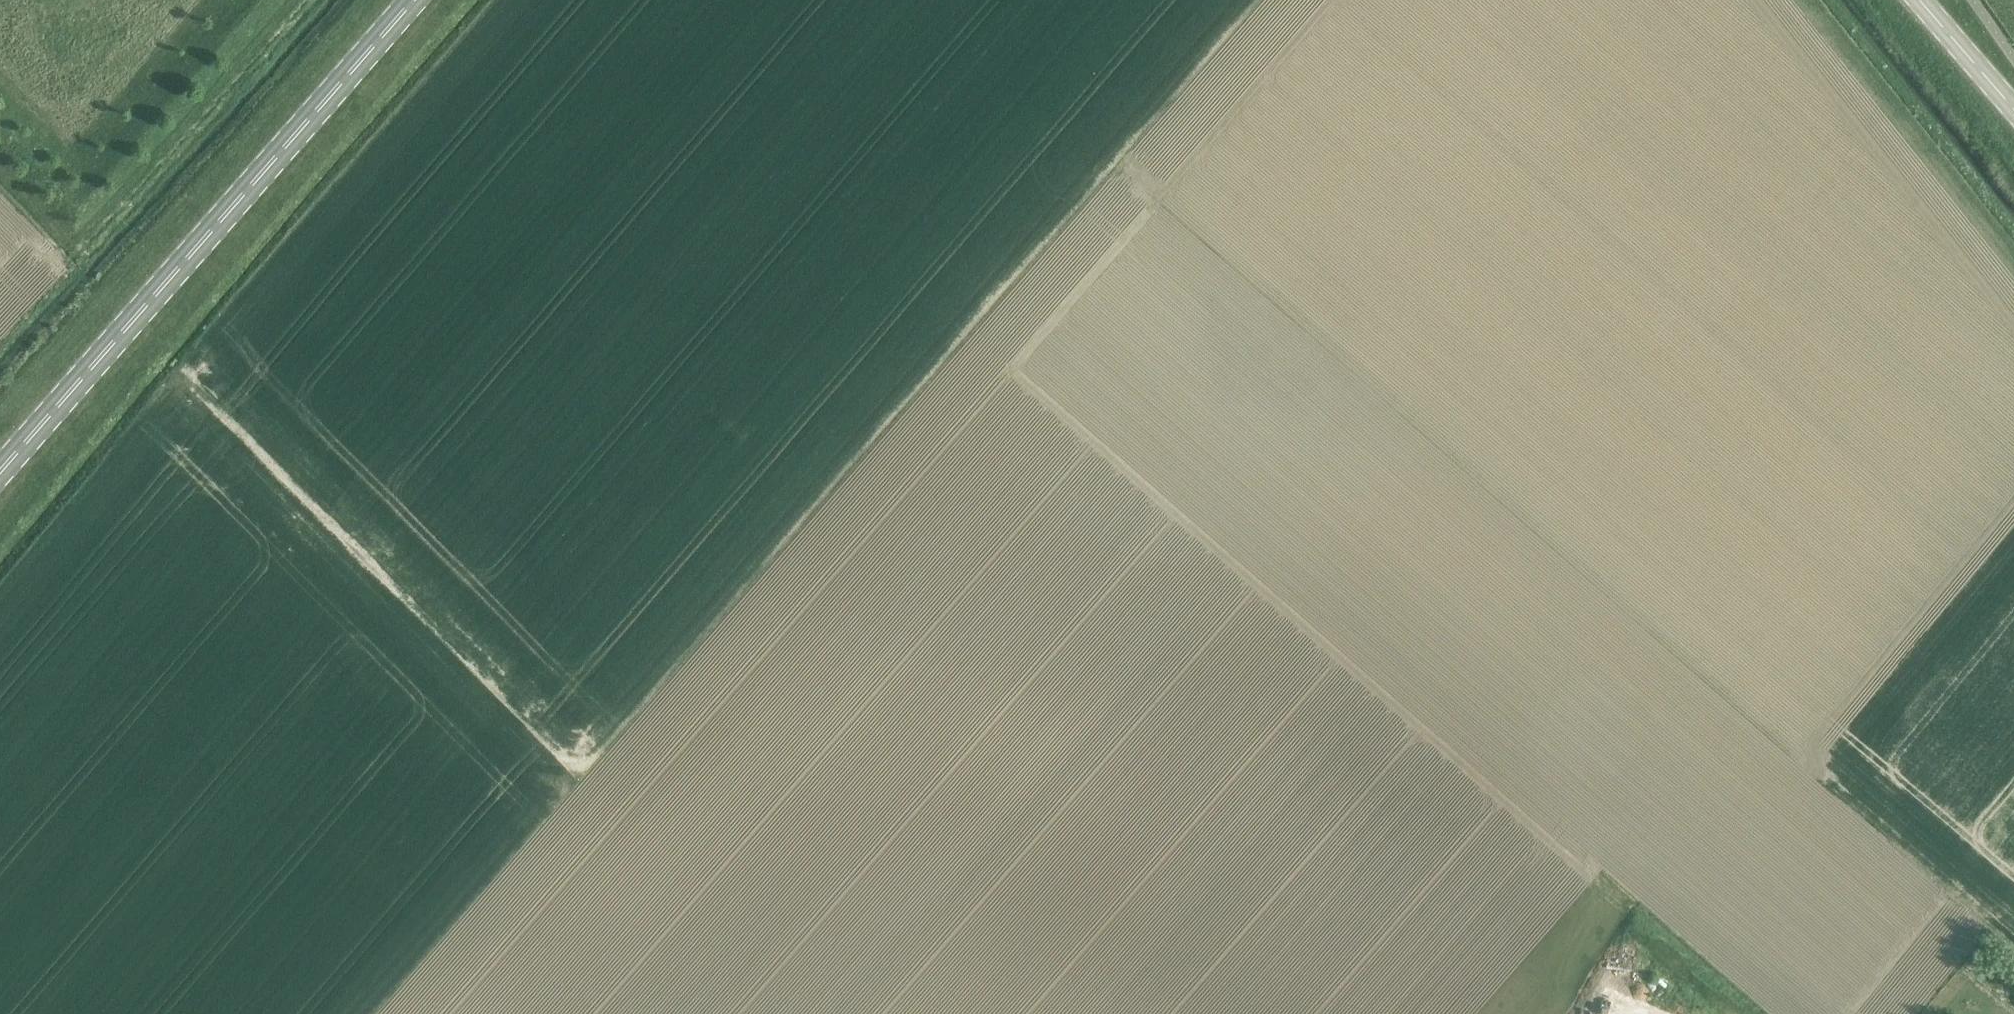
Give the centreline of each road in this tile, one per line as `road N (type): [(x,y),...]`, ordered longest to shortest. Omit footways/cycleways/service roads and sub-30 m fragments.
road 1 (secondary): [(415,0),(0,479)]
road 2 (secondary): [(2013,108),(1919,0)]

